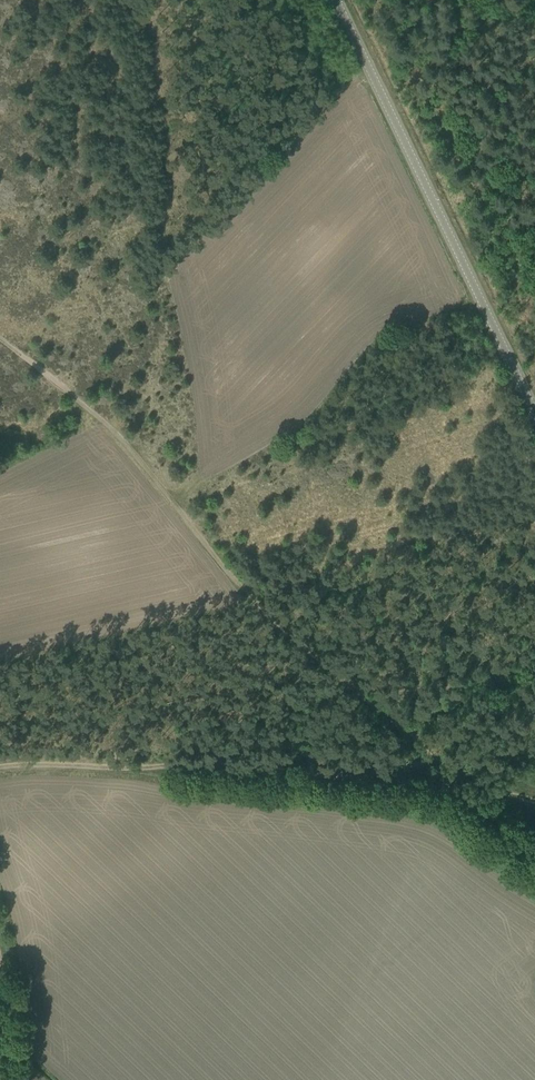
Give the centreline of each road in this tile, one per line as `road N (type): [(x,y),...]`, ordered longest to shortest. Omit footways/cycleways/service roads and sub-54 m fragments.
road 1 (track): [(0,339),(115,432),(287,633),(462,781),(534,823)]
road 2 (track): [(534,798),(359,772),(0,763)]
road 3 (tertiary): [(534,420),(335,0)]

